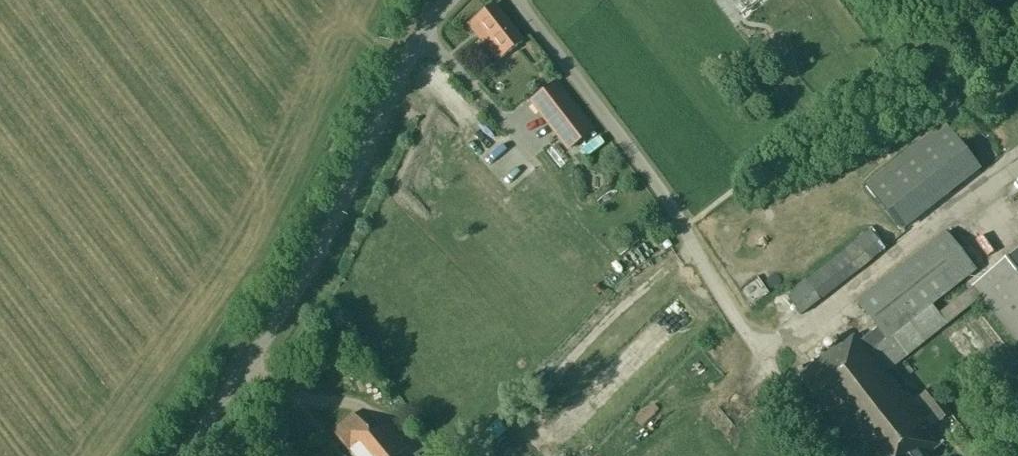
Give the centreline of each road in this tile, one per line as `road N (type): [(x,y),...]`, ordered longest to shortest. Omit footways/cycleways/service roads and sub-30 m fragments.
road 1 (unclassified): [(184,455),(308,277),(426,19),(447,0)]
road 2 (residential): [(520,0),(681,220)]
road 3 (track): [(757,347),(841,455)]

